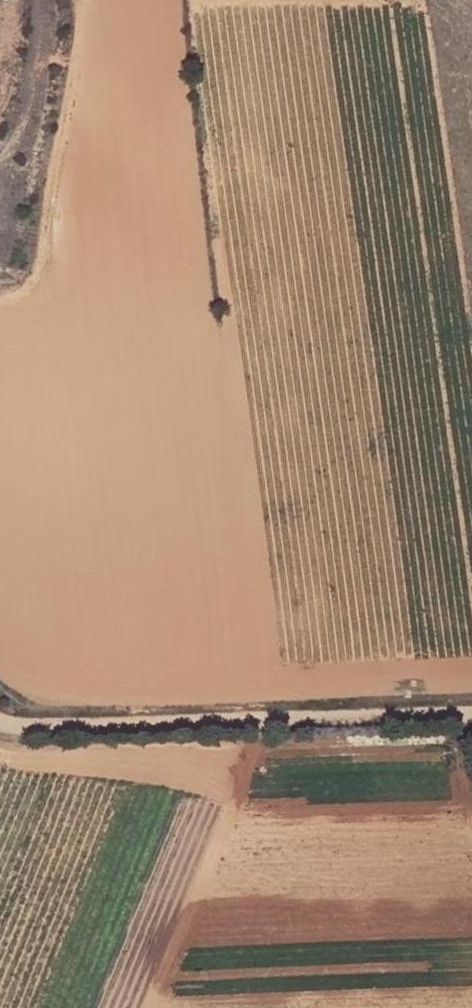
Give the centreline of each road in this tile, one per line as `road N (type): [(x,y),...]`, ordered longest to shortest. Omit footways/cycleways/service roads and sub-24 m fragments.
road 1 (track): [(0,716),(16,724),(471,714)]

